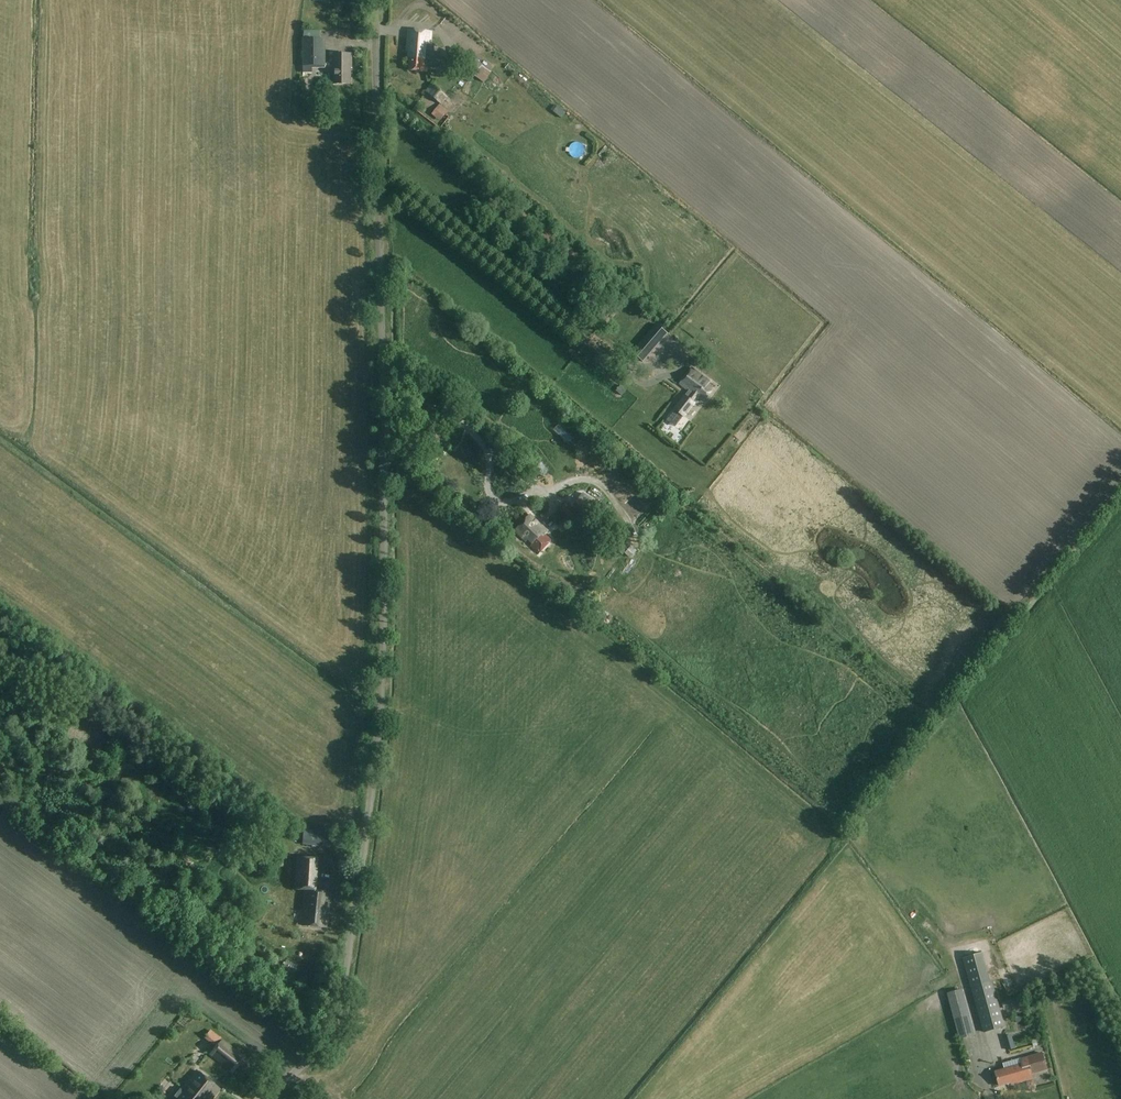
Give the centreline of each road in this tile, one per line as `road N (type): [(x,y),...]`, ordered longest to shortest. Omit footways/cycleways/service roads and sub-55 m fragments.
road 1 (unclassified): [(260,1098),(324,1044),(341,1008),(387,648),(376,0)]
road 2 (track): [(383,459),(403,451),(432,418),(453,416),(532,482),(531,494),(498,500),(490,494),(490,466)]

